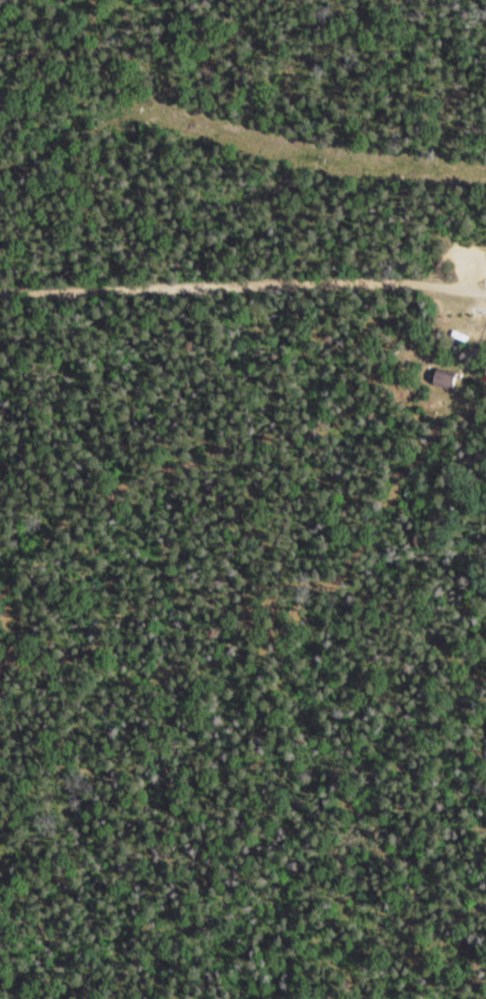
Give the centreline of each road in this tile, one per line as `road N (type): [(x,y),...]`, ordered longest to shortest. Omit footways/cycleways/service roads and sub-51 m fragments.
road 1 (track): [(0,290),(307,281),(485,294)]

